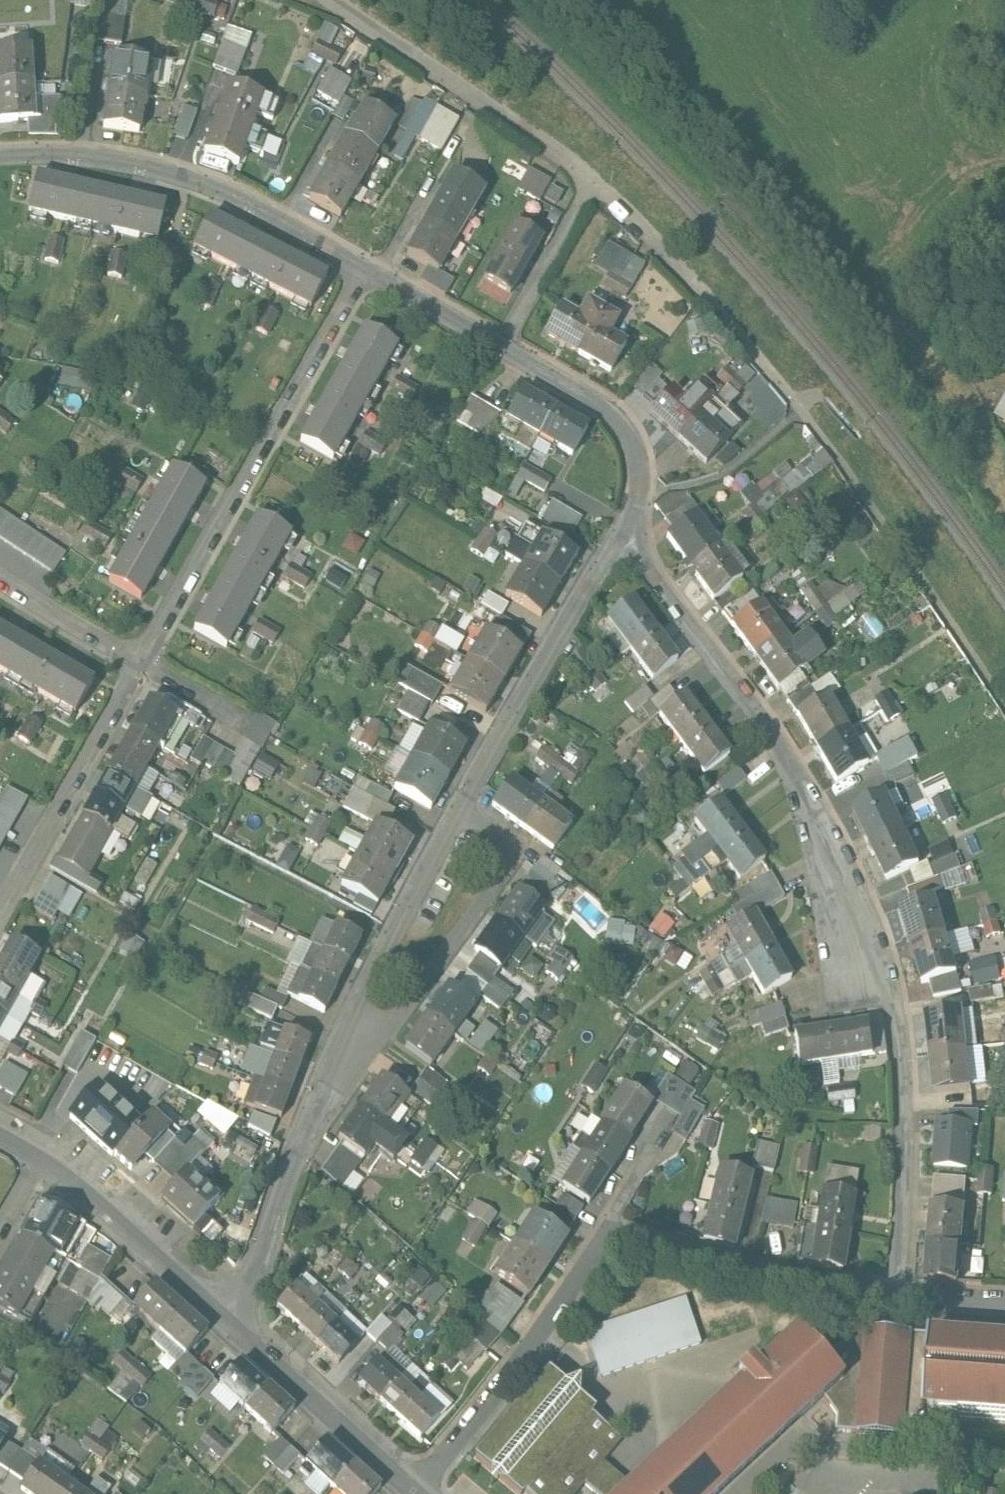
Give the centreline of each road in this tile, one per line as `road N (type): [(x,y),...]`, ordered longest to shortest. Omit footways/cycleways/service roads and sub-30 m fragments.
road 1 (residential): [(897,1292),(903,1094),(892,1001),(790,765),(625,535)]
road 2 (track): [(1004,708),(730,323),(591,183)]
road 3 (residential): [(368,265),(142,662)]
road 4 (residential): [(368,265),(232,190),(145,162),(66,151),(0,153)]
road 5 (residential): [(460,809),(518,848),(385,1027),(350,1033)]
road 6 (residential): [(417,1488),(610,1228)]
road 7 (residential): [(591,183),(564,156),(327,0)]
road 8 (residential): [(460,809),(625,535)]
road 9 (residential): [(236,1323),(350,1033)]
road 10 (residential): [(142,662),(0,913)]
road 11 (residential): [(625,535),(641,496),(638,453),(614,412),(501,347)]
road 12 (residential): [(50,1150),(236,1323)]
road 13 (residential): [(350,1033),(460,809)]
road 14 (residential): [(236,1323),(417,1488)]
road 15 (residential): [(591,183),(501,347)]
road 16 (residential): [(0,578),(142,662)]
road 17 (residential): [(742,1260),(897,1292)]
road 18 (residential): [(501,347),(368,265)]
road 19 (residential): [(610,1228),(742,1260)]

